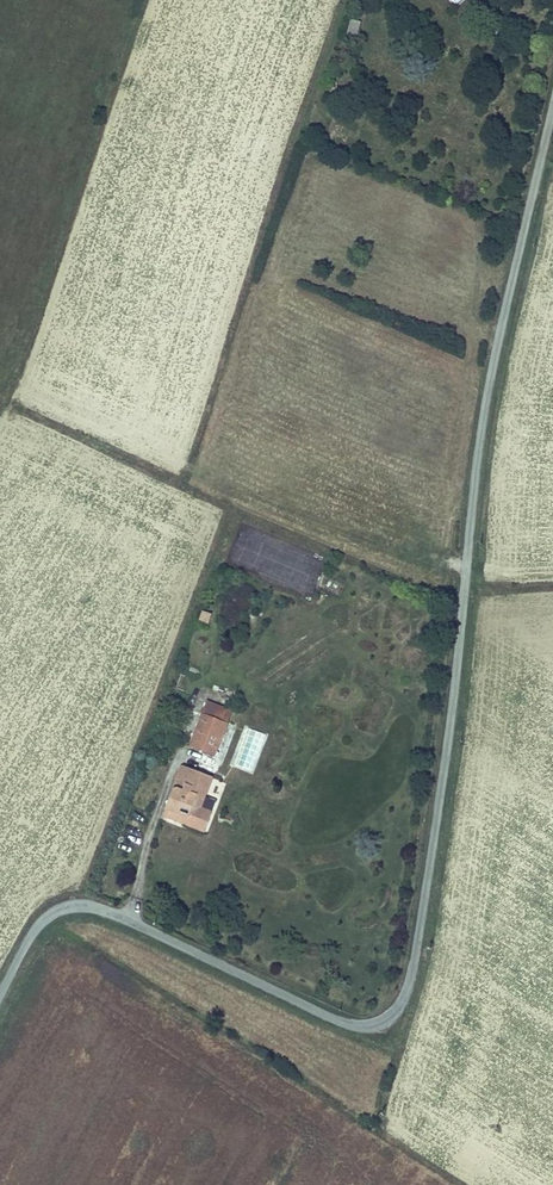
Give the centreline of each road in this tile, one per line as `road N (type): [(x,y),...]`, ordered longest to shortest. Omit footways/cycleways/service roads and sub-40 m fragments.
road 1 (residential): [(0,994),(41,922),(83,905),(128,917),(336,1021),(373,1025),(400,1004),(416,950),(450,724),(492,372),(552,102)]

